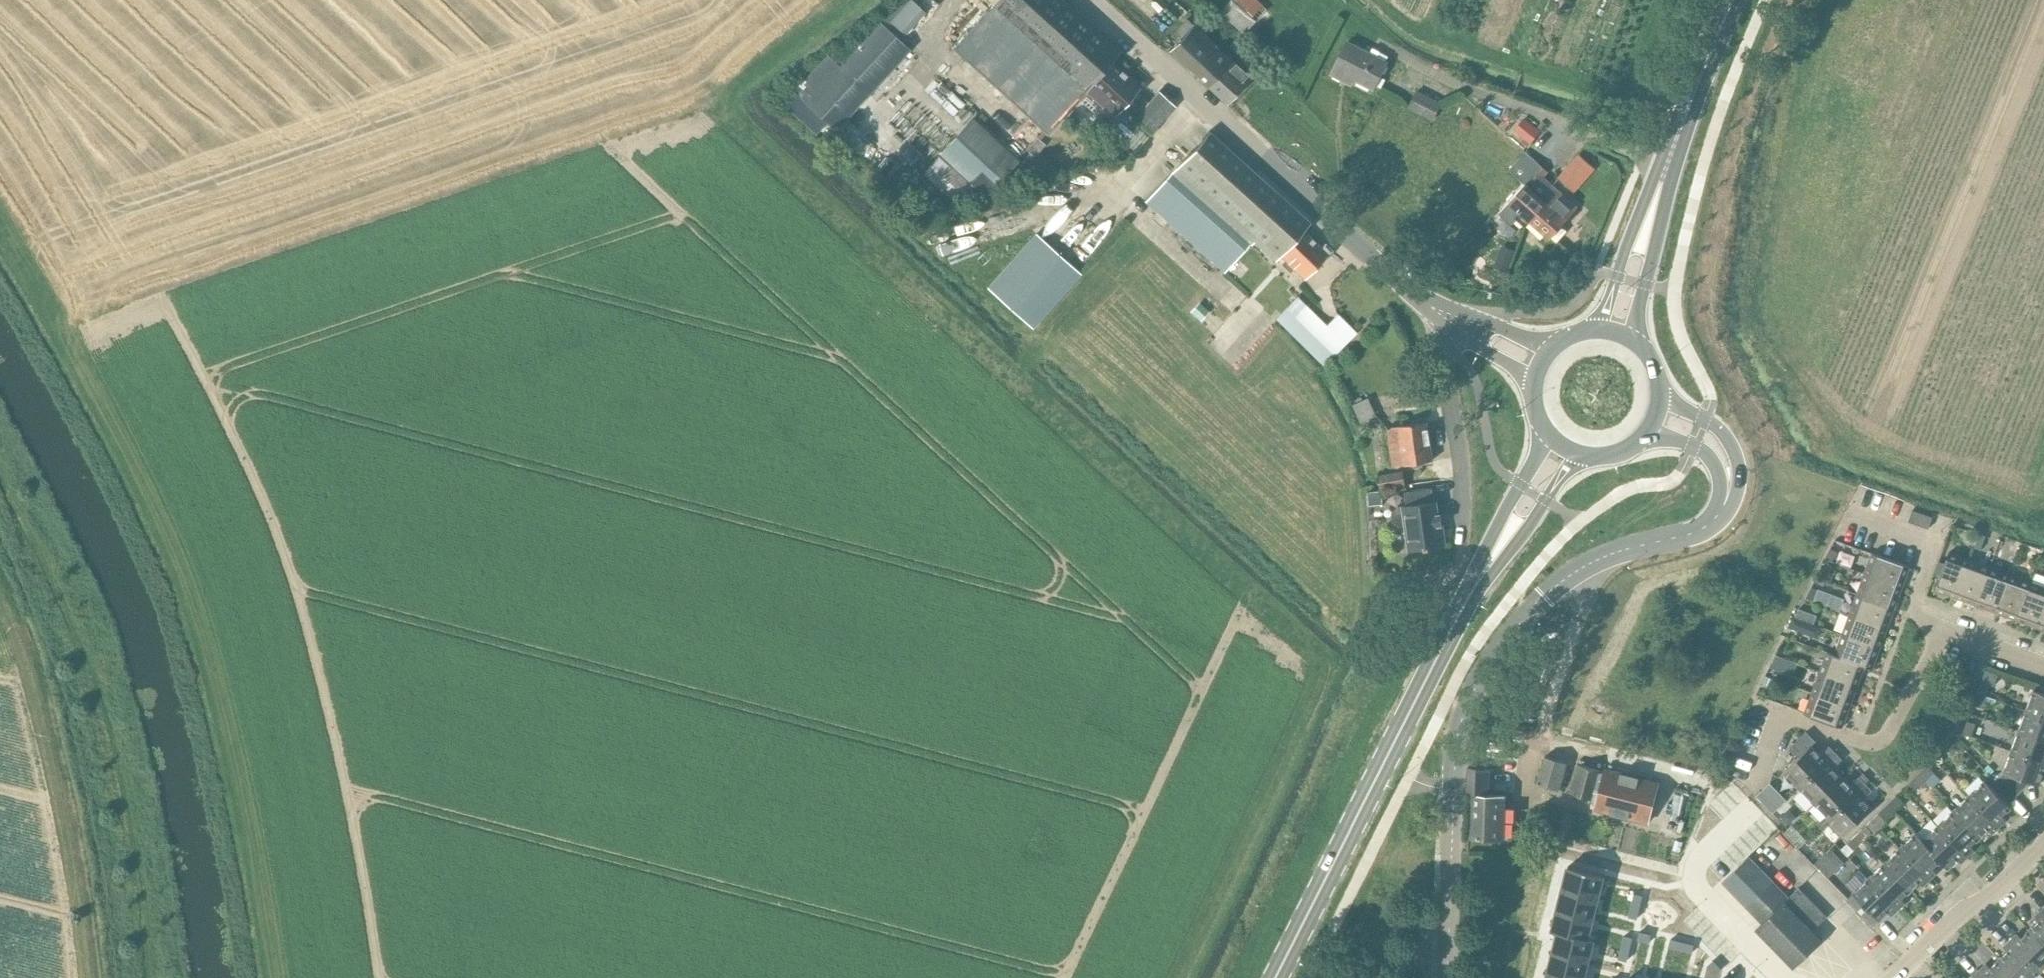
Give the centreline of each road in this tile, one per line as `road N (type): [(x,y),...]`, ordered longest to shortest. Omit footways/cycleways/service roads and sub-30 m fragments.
road 1 (unclassified): [(1447,977),(1455,749),(1479,681),(1506,638),(1568,576),(1706,525),(1726,500)]
road 2 (track): [(0,473),(97,697),(124,794),(148,977)]
road 3 (unclassified): [(1442,314),(1319,214),(1089,0)]
road 4 (secondary): [(1275,977),(1471,595)]
road 5 (residential): [(1754,787),(1781,713),(1856,740),(1882,738),(1942,629)]
road 6 (residential): [(1442,314),(1443,365),(1462,468),(1459,545)]
road 7 (unclassified): [(1897,977),(2043,838)]
road 8 (residential): [(1850,514),(1934,545),(1914,606),(1942,629)]
road 9 (secondary): [(1633,341),(1666,164)]
road 10 (secondary): [(1545,432),(1471,595)]
road 11 (secondary): [(1666,164),(1598,329)]
road 12 (secondary): [(1471,595),(1578,454)]
road 13 (secondary): [(1666,164),(1732,0)]
road 14 (unclassified): [(1726,500),(1740,464),(1726,432),(1660,395)]

